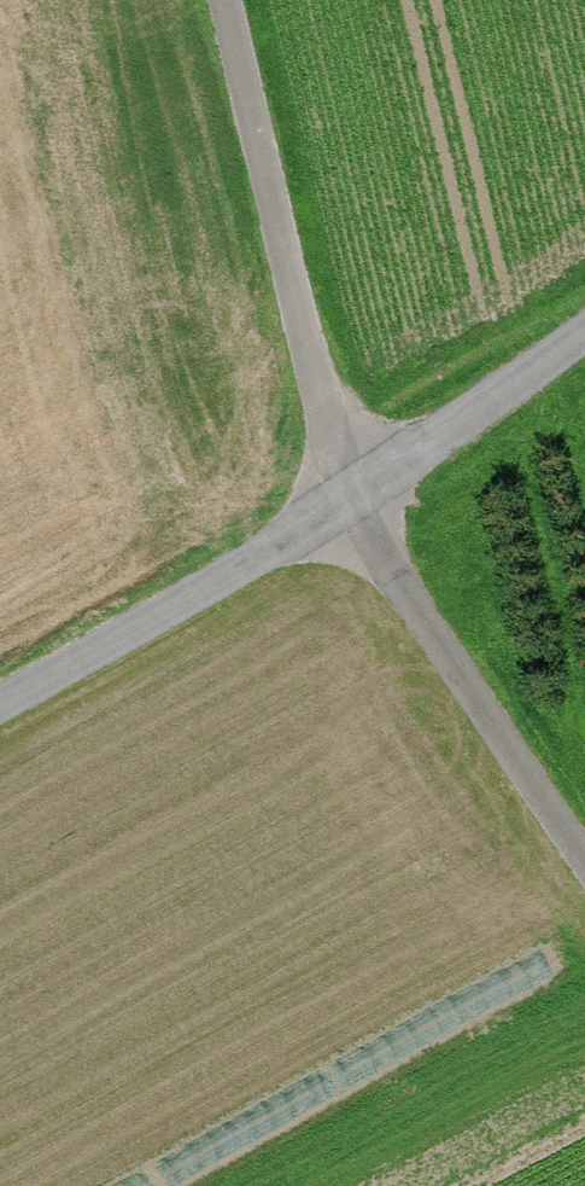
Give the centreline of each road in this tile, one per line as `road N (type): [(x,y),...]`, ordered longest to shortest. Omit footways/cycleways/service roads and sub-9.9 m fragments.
road 1 (track): [(584,859),(347,505),(225,0)]
road 2 (track): [(0,697),(347,505),(584,330)]

